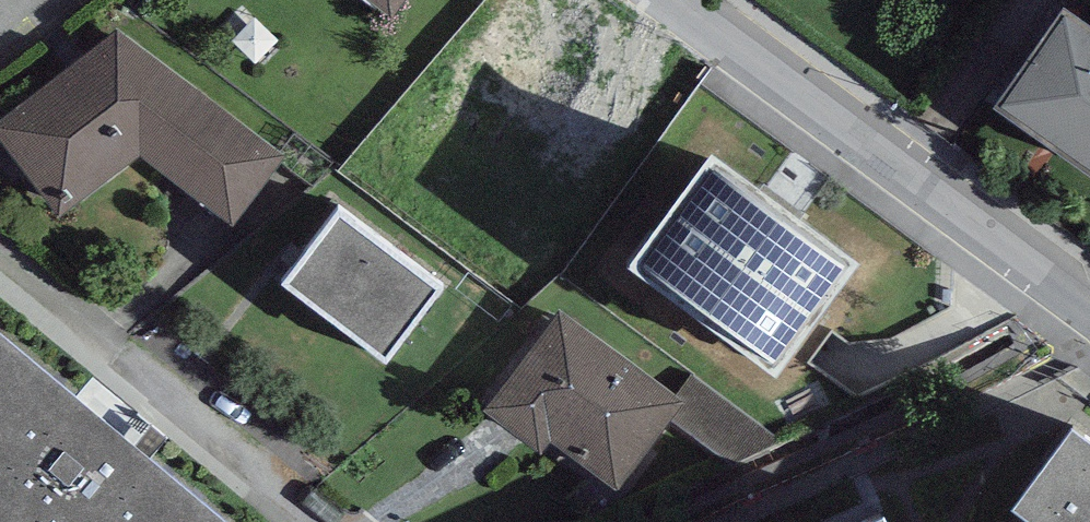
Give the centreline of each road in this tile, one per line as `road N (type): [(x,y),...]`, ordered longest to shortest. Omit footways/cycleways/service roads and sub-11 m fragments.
road 1 (residential): [(1089,302),(684,0)]

